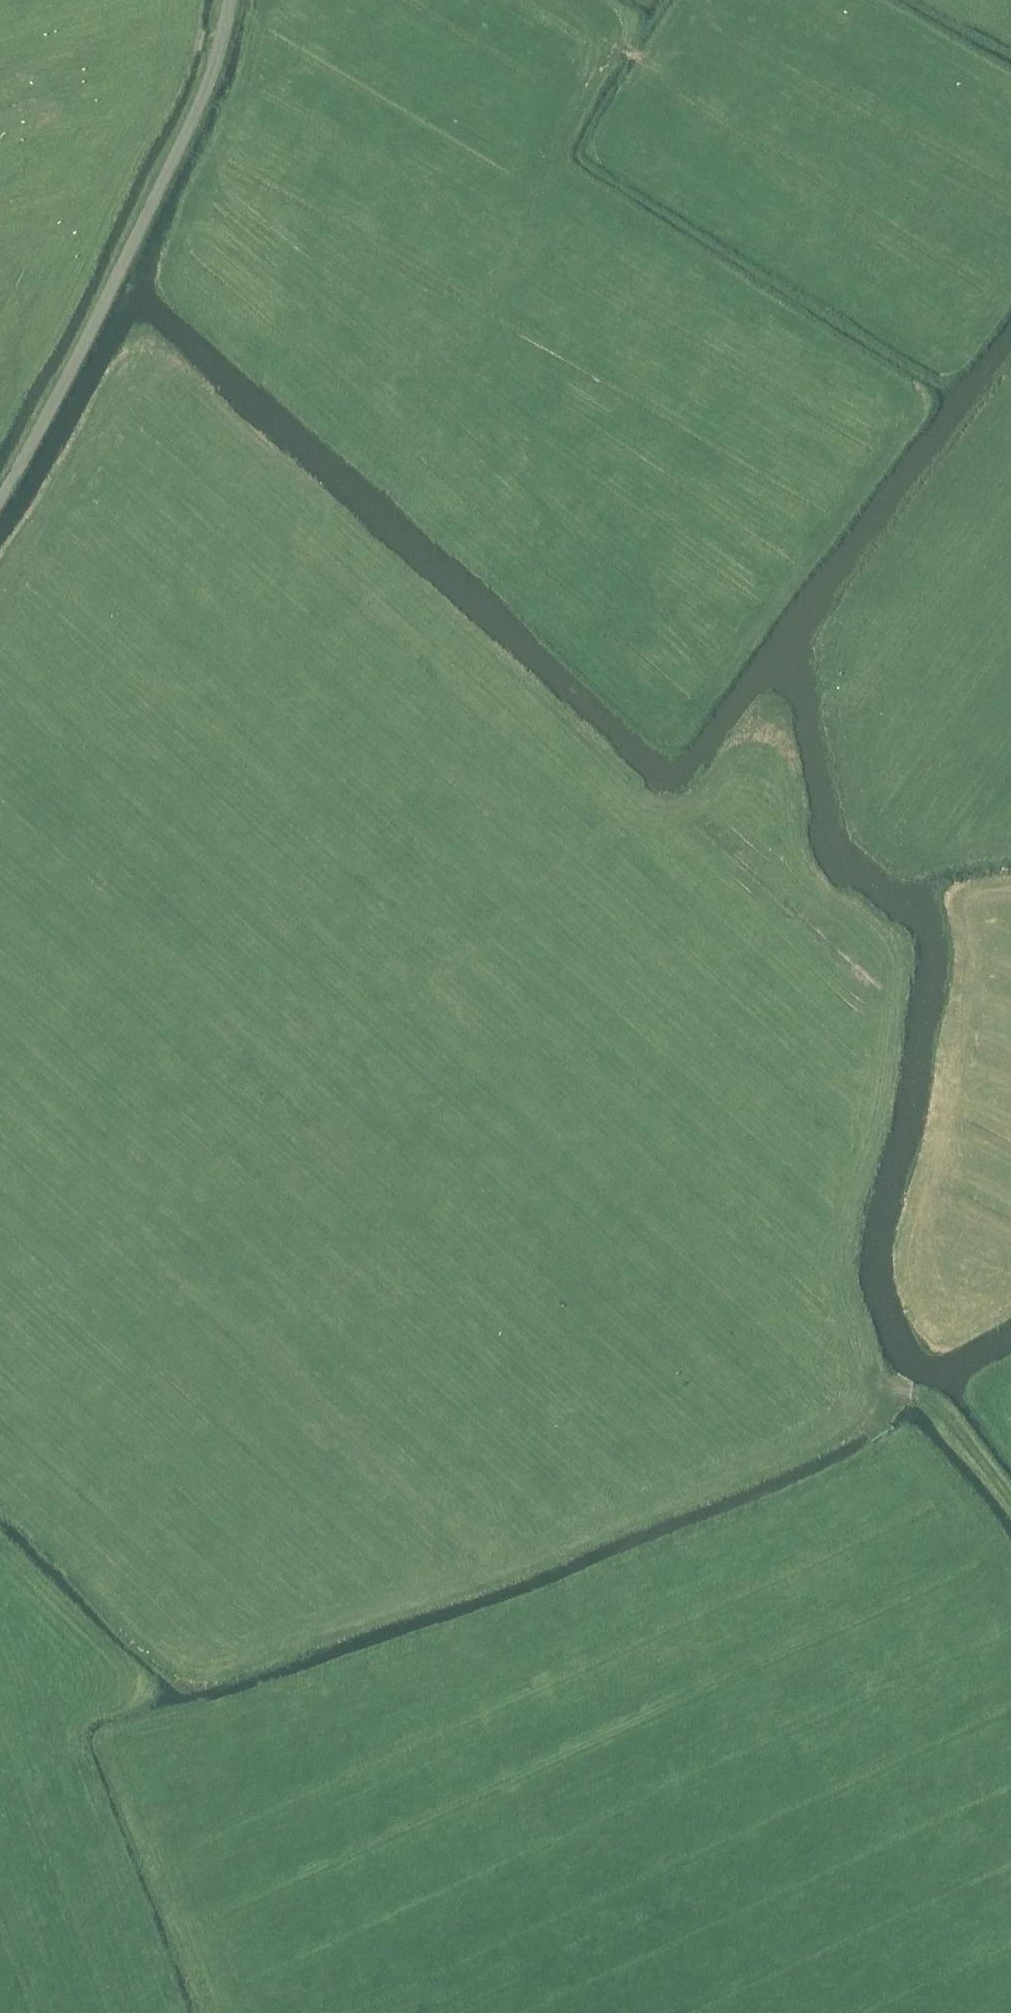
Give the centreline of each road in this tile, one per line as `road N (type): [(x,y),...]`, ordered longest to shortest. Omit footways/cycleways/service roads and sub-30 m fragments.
road 1 (track): [(458,1586),(847,1429),(869,1393),(917,1402),(941,1416),(1010,1502)]
road 2 (unclassified): [(0,504),(174,165),(224,42),(232,0)]

